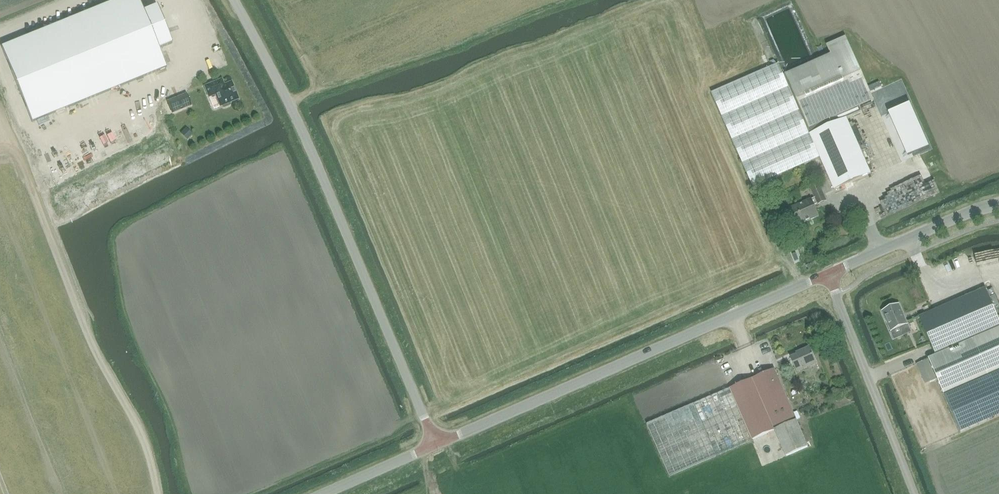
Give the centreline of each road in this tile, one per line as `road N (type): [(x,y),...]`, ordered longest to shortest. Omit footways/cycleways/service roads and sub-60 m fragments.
road 1 (unclassified): [(436,443),(325,180),(235,0)]
road 2 (tertiary): [(436,443),(828,274)]
road 3 (unclassified): [(915,493),(828,274)]
road 4 (tertiary): [(828,274),(998,206)]
road 5 (tertiary): [(321,493),(436,443)]

